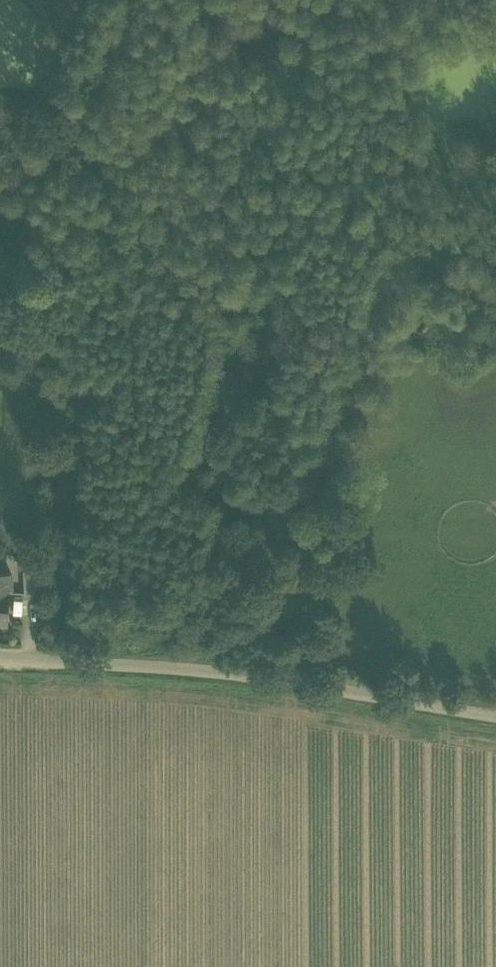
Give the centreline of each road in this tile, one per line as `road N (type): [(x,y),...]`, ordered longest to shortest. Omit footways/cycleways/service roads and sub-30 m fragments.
road 1 (unclassified): [(0,657),(300,678),(495,710)]

